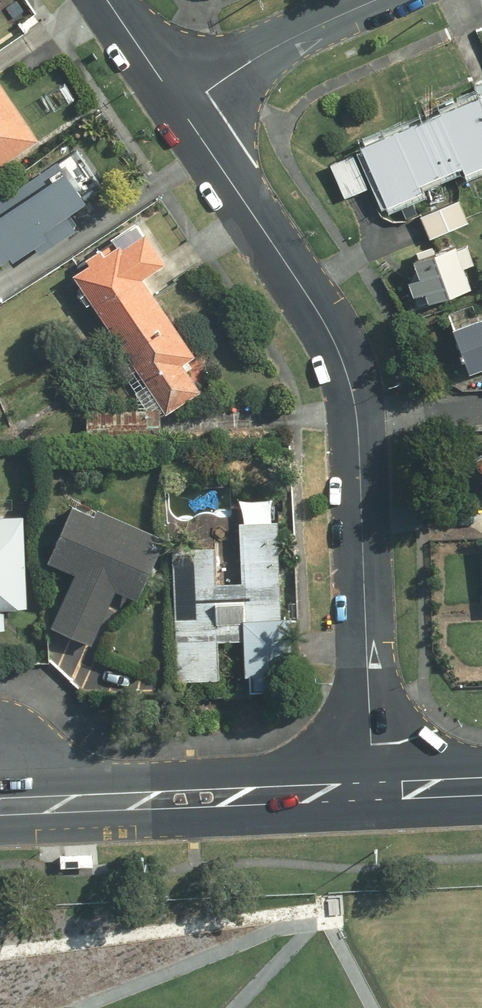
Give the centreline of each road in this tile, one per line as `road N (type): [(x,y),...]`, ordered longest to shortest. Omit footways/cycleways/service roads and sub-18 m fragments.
road 1 (residential): [(180,108),(307,289),(352,391),(373,792)]
road 2 (secondary): [(0,805),(373,792)]
road 3 (residential): [(180,108),(280,44),(386,0)]
road 4 (residential): [(107,0),(180,108)]

